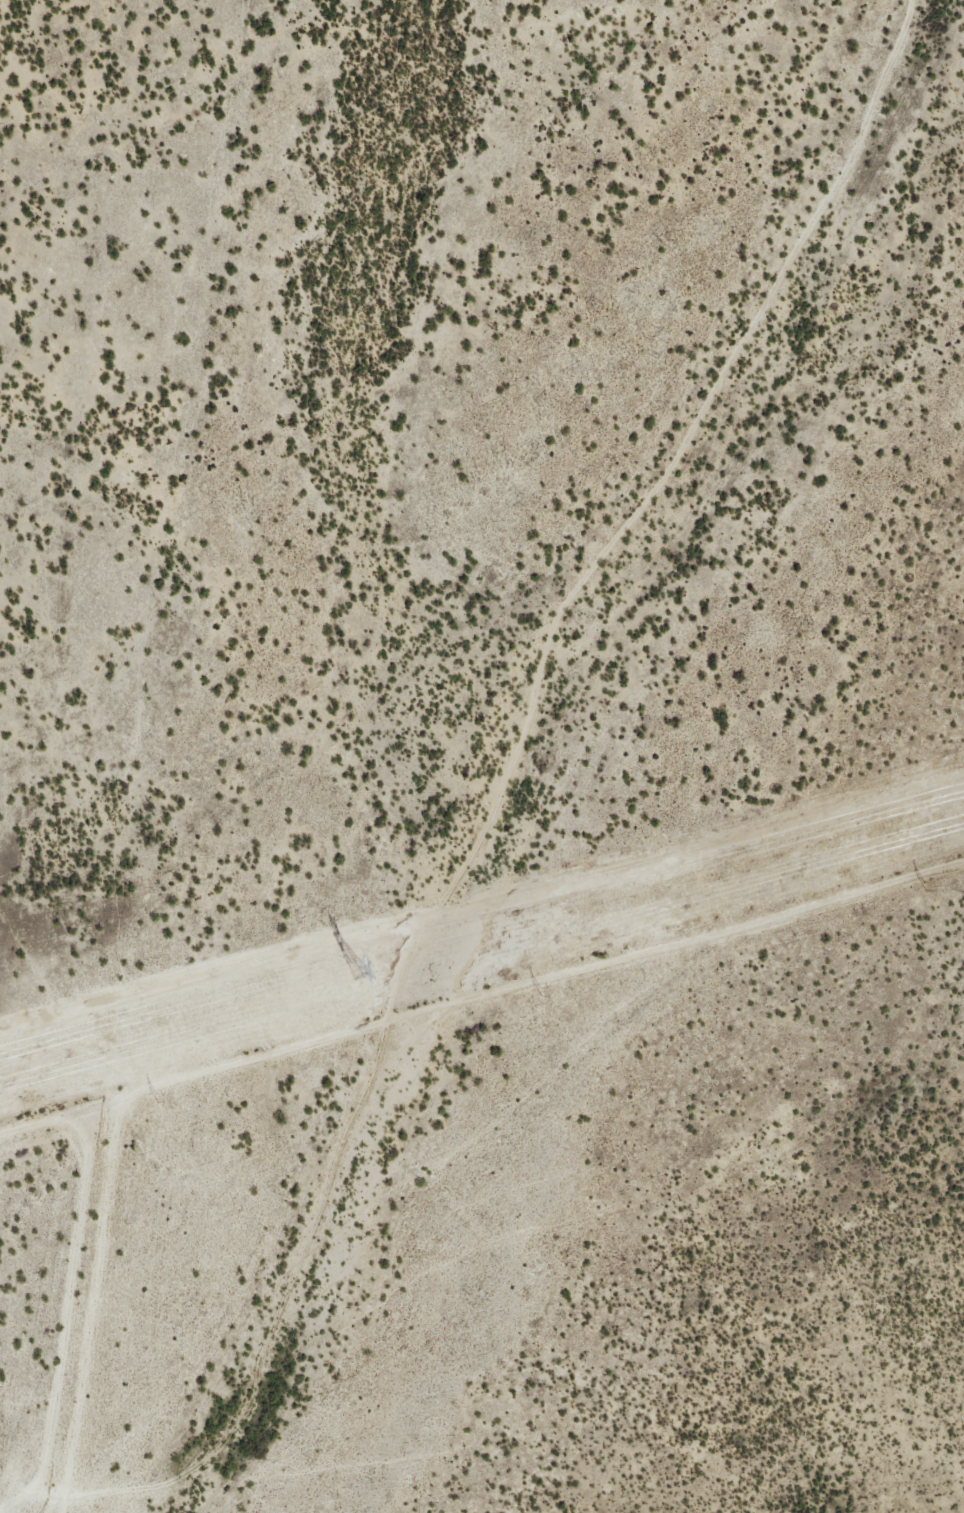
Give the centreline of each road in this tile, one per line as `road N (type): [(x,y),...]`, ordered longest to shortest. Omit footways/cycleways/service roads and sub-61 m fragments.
road 1 (track): [(6,1512),(42,1494),(146,1490),(189,1473),(249,1407),(382,1057),(398,975),(521,750),(554,618),(698,425)]
road 2 (track): [(872,0),(698,425)]

